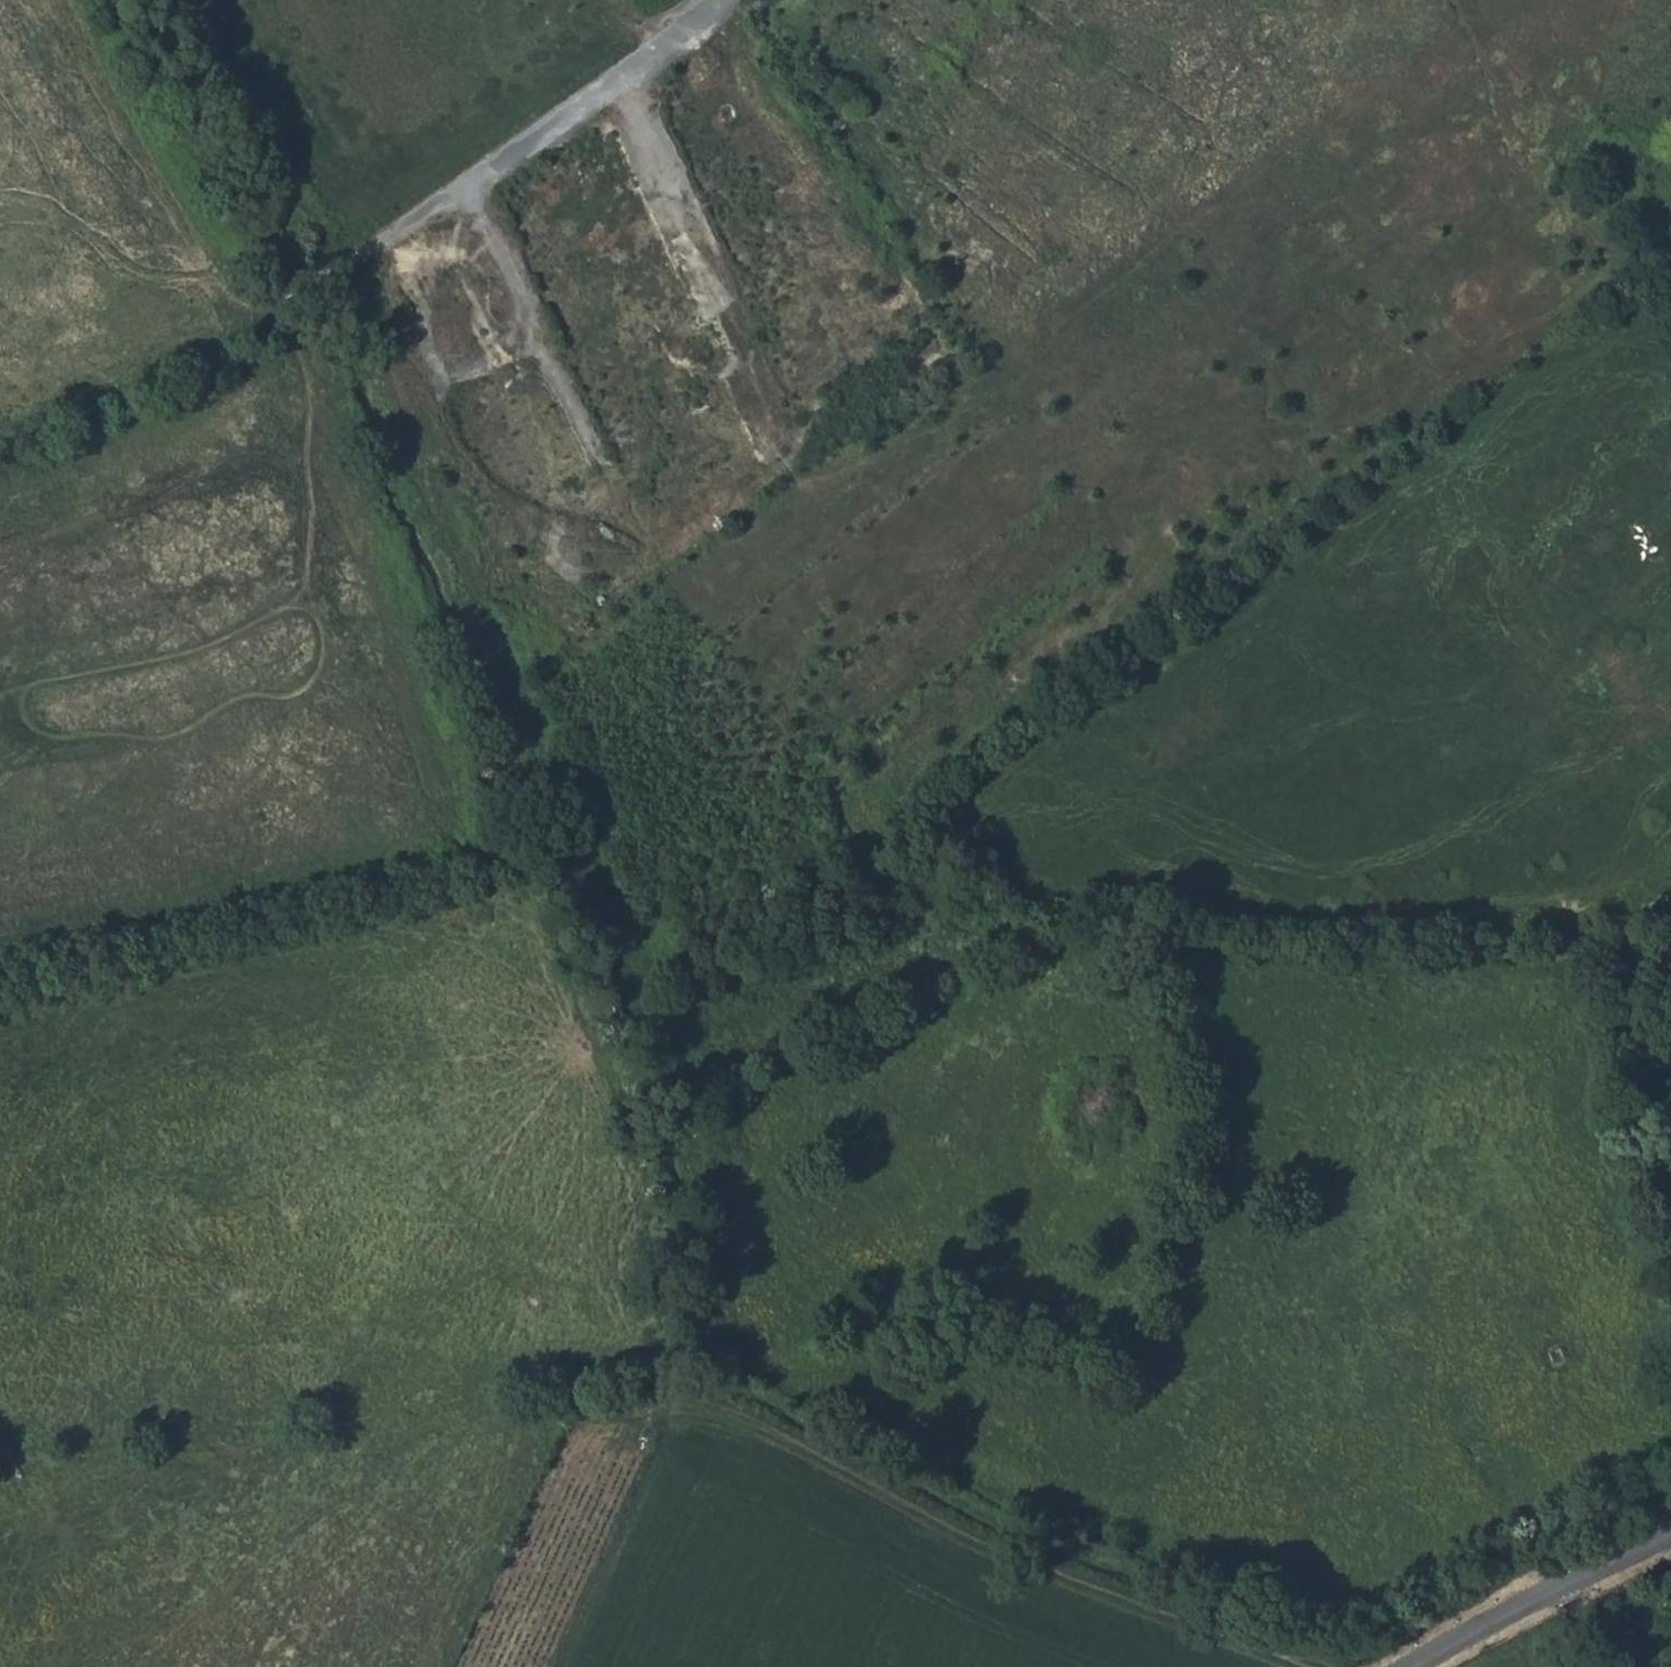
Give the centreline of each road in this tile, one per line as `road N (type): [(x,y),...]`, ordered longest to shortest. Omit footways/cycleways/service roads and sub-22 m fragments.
road 1 (residential): [(360,259),(724,0)]
road 2 (tertiary): [(1408,1666),(1670,1534)]

